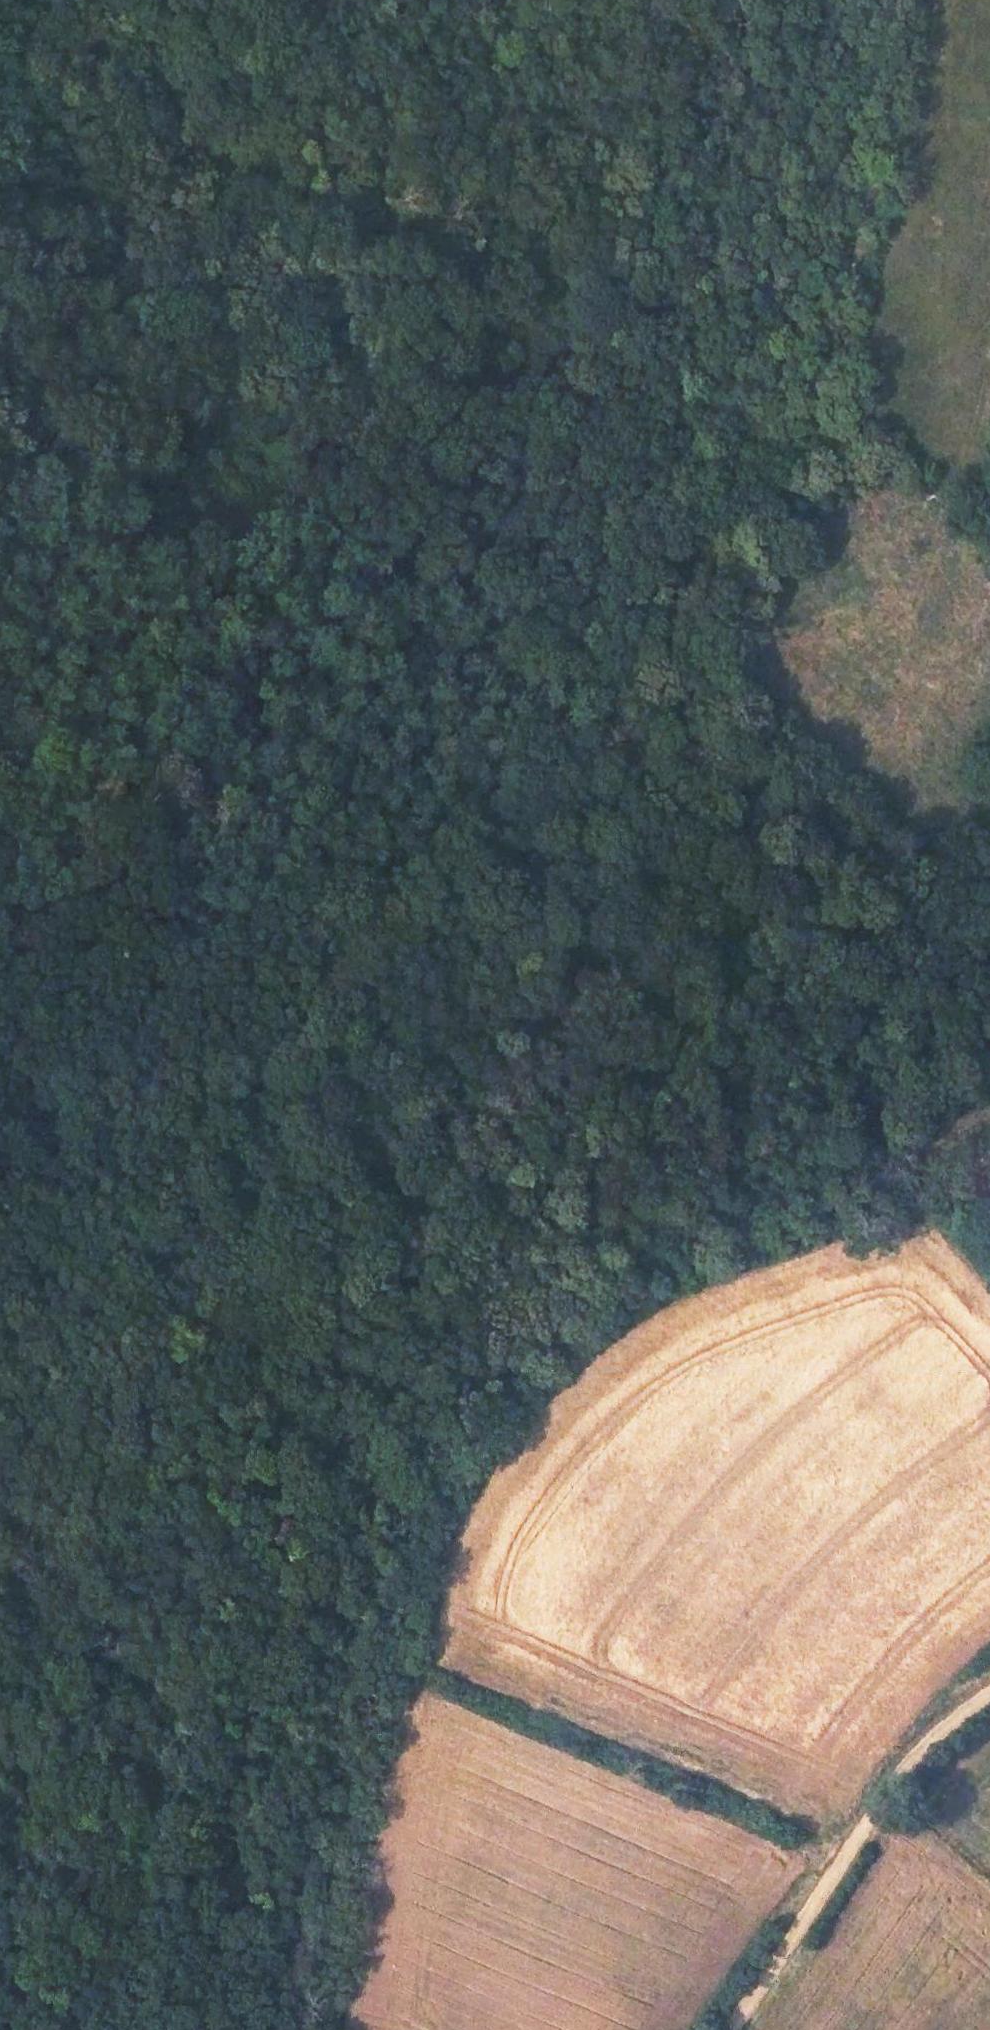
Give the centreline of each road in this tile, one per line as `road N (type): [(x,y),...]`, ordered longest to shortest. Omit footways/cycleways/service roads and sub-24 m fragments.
road 1 (track): [(989,1700),(962,1717),(863,1825),(728,2029)]
road 2 (track): [(899,0),(885,142),(865,205)]

